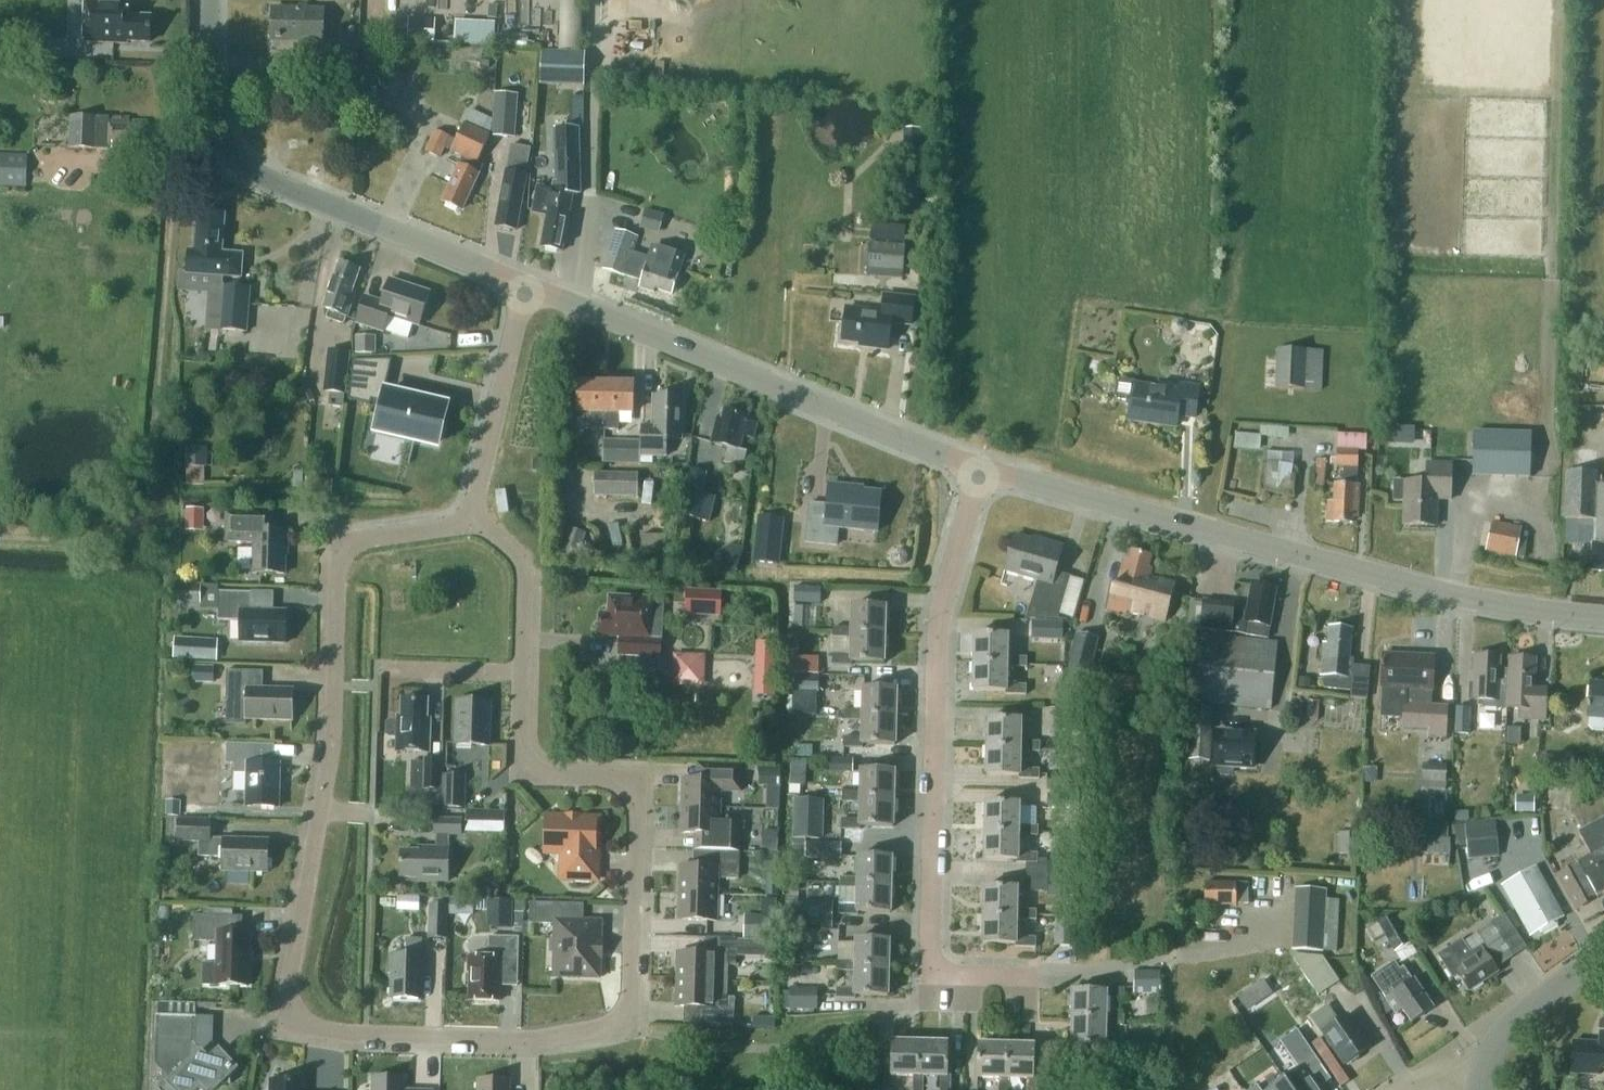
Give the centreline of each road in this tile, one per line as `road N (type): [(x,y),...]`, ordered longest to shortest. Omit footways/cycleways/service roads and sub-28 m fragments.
road 1 (residential): [(470,523),(356,540),(337,567),(332,741),(289,987),(292,1011),(312,1027),(534,1039),(619,1022),(631,1004),(634,794),(616,780),(538,773),(523,756),(524,570),(488,530)]
road 2 (residential): [(1167,956),(1016,975),(934,966),(940,613),(982,467)]
road 3 (tertiary): [(1603,618),(1484,601),(982,467)]
road 4 (tertiary): [(982,467),(528,286)]
road 5 (tertiary): [(528,286),(262,181),(236,162),(211,114),(212,0)]
road 6 (residential): [(528,286),(470,523)]
road 7 (tertiary): [(1481,1073),(1507,1027),(1603,955)]

